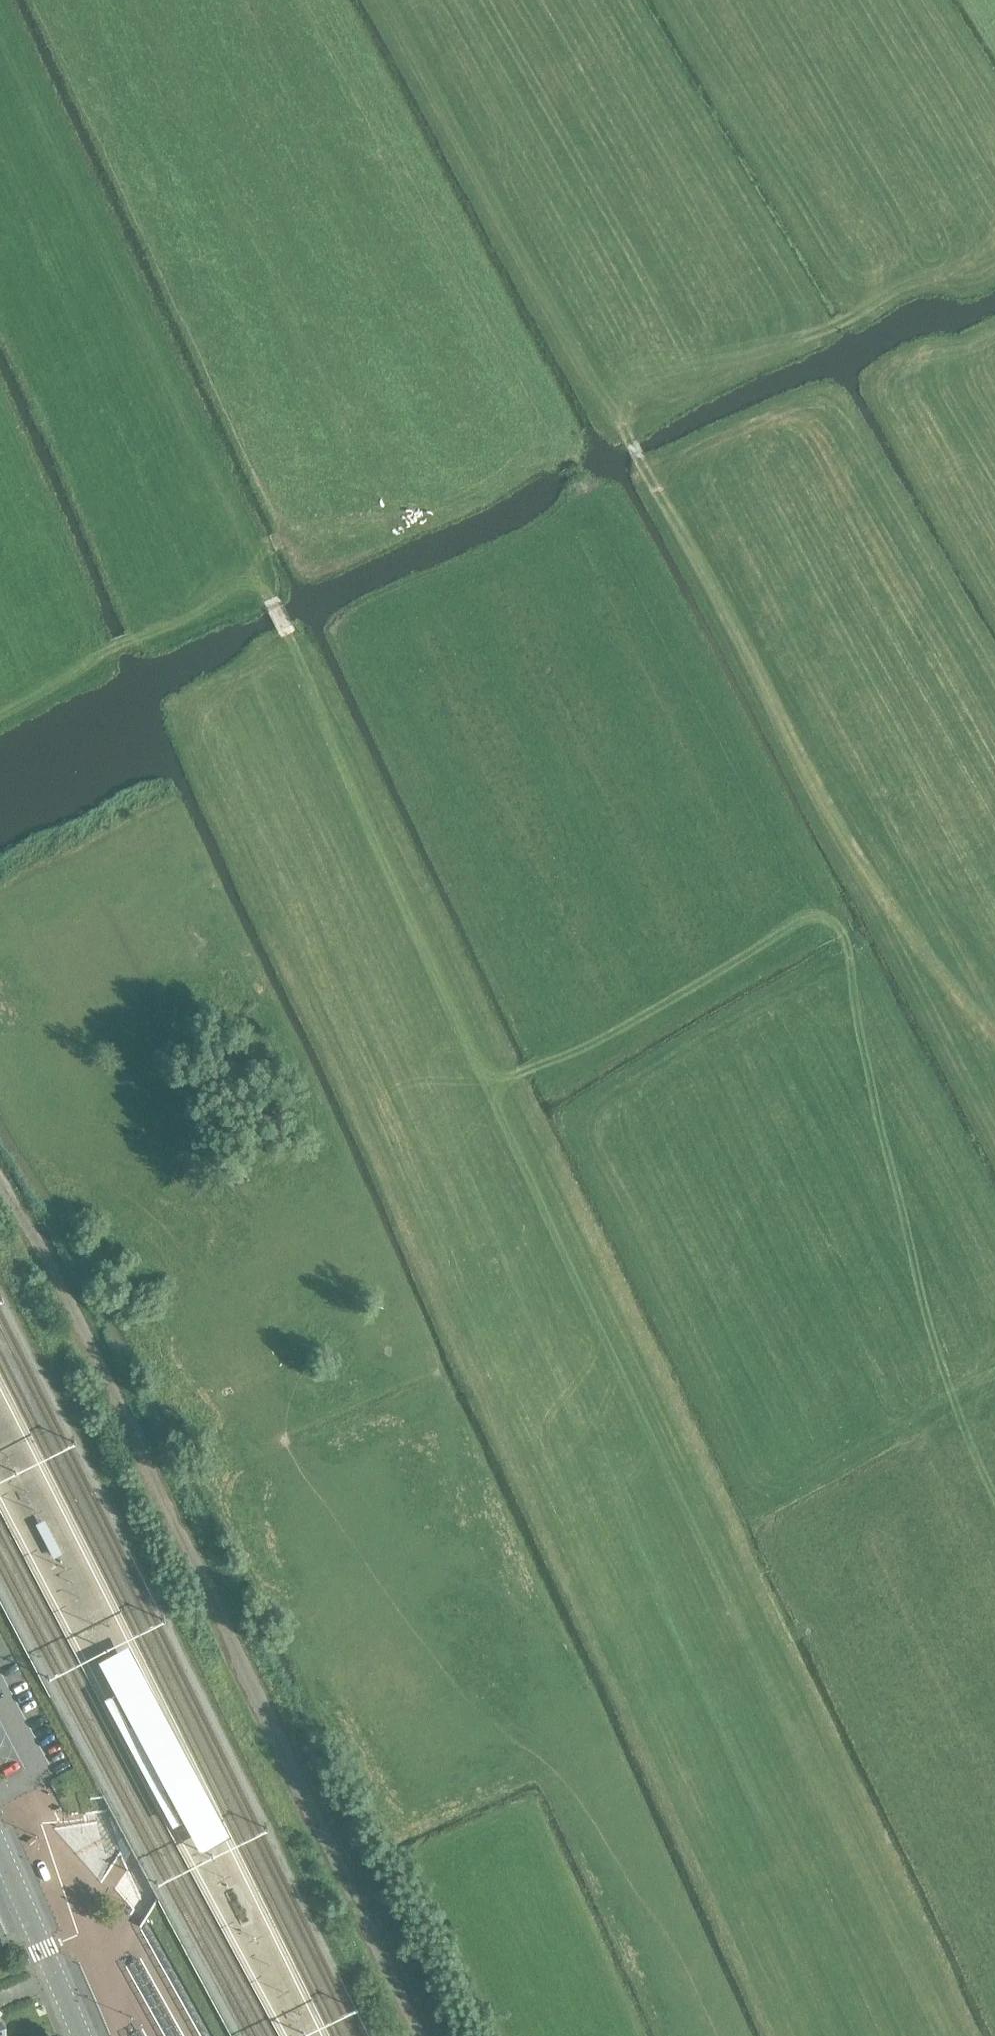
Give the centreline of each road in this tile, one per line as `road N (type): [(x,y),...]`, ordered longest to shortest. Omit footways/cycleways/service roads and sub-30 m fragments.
road 1 (tertiary): [(82,2035),(0,1850)]

